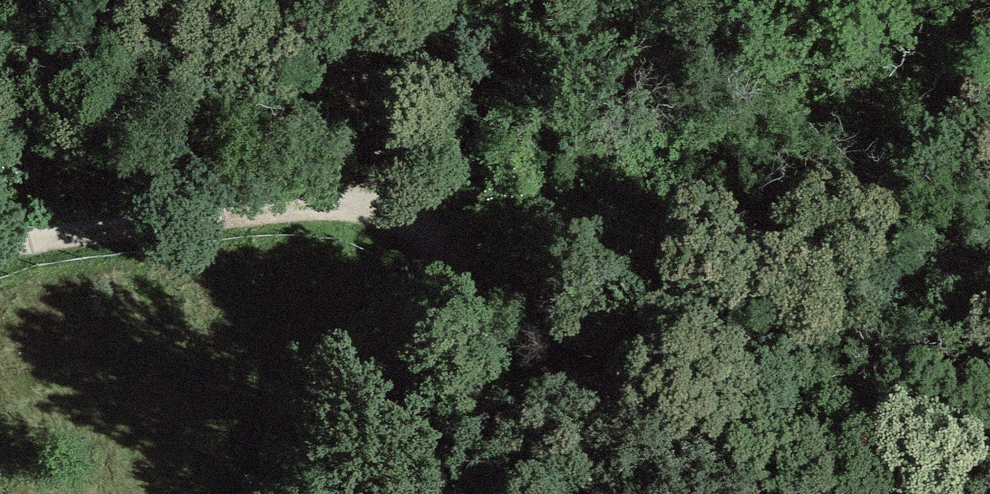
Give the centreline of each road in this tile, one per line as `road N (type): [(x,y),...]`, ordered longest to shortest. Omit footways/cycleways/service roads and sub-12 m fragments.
road 1 (track): [(0,239),(308,204),(361,207),(434,239),(583,333),(763,493)]
road 2 (trunk): [(577,493),(989,390)]
road 3 (track): [(434,239),(248,493)]
road 4 (track): [(394,218),(394,107),(351,0)]

